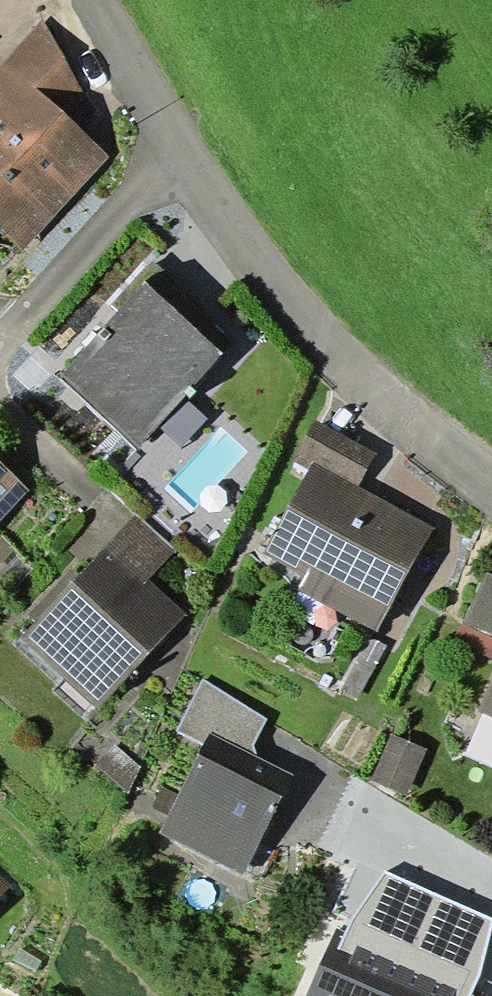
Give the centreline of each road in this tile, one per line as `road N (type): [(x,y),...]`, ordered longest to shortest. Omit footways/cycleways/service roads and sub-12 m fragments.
road 1 (residential): [(491,489),(352,360),(254,247),(187,142),(112,0)]

